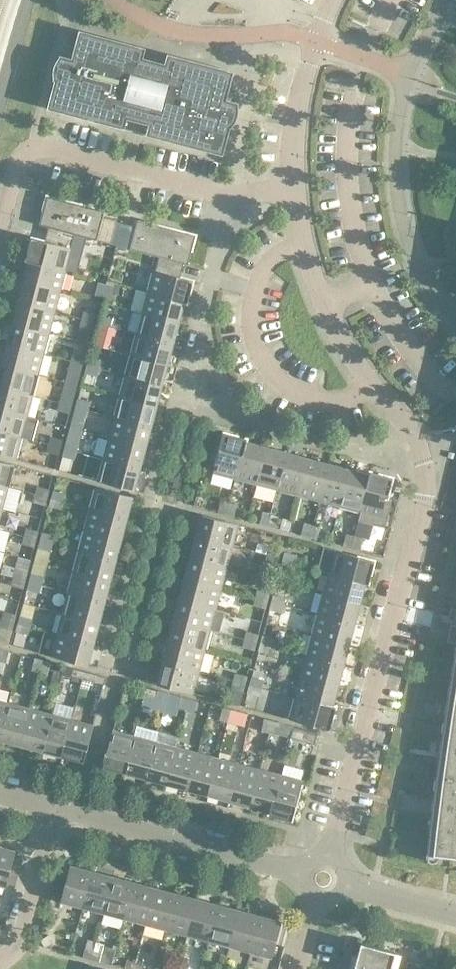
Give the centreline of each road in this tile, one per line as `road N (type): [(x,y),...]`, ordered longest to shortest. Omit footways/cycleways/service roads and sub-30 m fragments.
road 1 (residential): [(329,857),(432,481),(407,425),(371,388),(325,300),(295,179)]
road 2 (residential): [(0,238),(29,148),(241,196),(295,179)]
road 3 (tertiary): [(300,872),(53,805)]
road 4 (residential): [(295,179),(290,120),(312,40),(335,0)]
road 5 (residential): [(0,958),(20,941),(53,805)]

